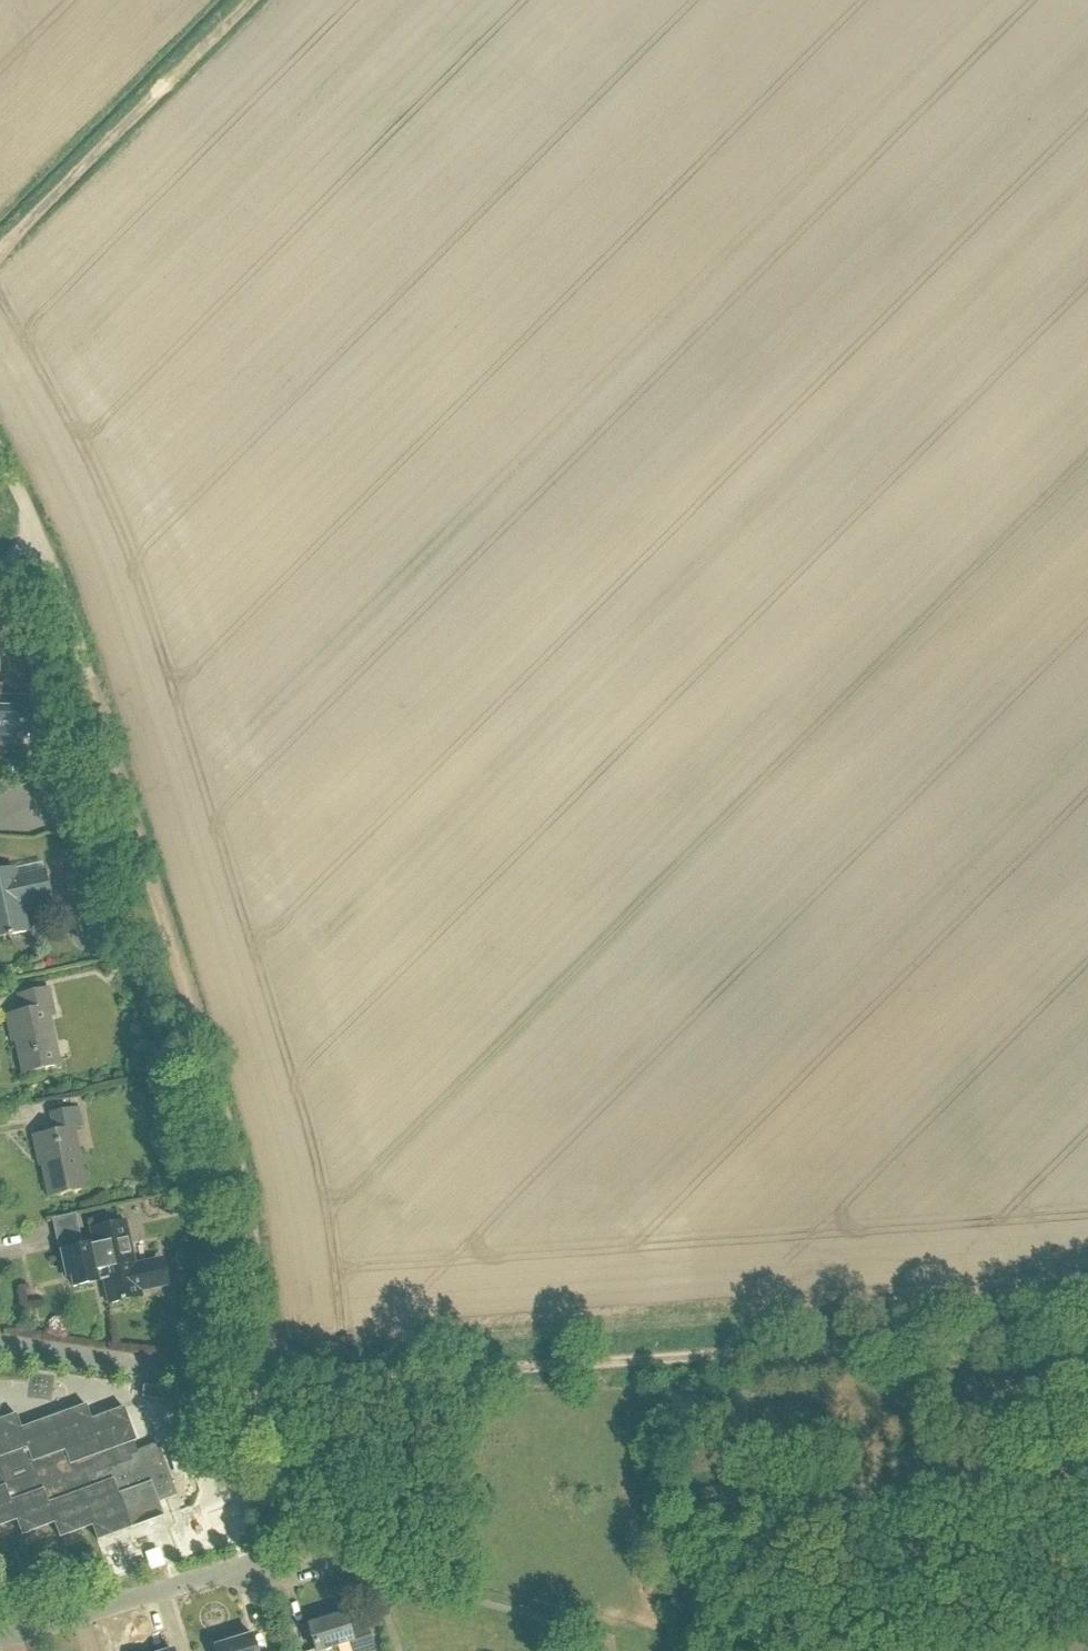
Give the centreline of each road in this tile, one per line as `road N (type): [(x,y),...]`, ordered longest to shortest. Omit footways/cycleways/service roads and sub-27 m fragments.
road 1 (track): [(45,548),(230,1131),(254,1228),(258,1379)]
road 2 (track): [(258,1379),(1087,1327)]
road 3 (track): [(248,0),(0,248)]
road 4 (residential): [(0,1636),(284,1554)]
road 5 (unclassified): [(0,1348),(258,1379)]

